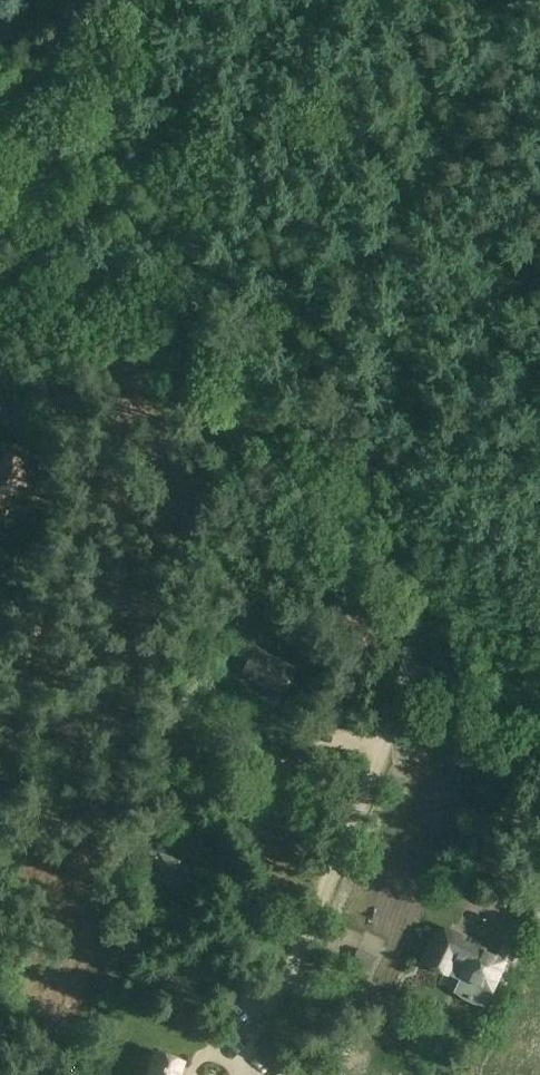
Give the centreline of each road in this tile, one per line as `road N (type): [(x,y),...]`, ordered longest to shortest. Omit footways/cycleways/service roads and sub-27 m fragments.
road 1 (tertiary): [(539,684),(138,353),(0,269)]
road 2 (track): [(529,0),(283,470)]

